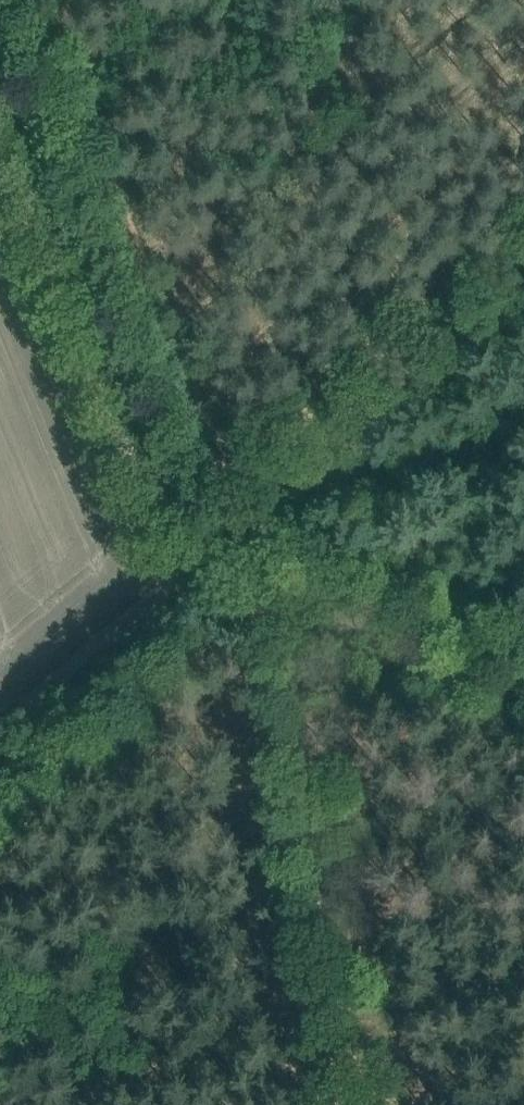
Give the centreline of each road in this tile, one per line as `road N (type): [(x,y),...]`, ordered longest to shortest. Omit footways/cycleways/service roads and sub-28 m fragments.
road 1 (track): [(322,1104),(248,615),(239,601)]
road 2 (track): [(0,118),(180,570)]
road 3 (track): [(180,570),(523,283)]
road 4 (track): [(239,601),(523,689)]
road 5 (track): [(0,722),(180,570)]

